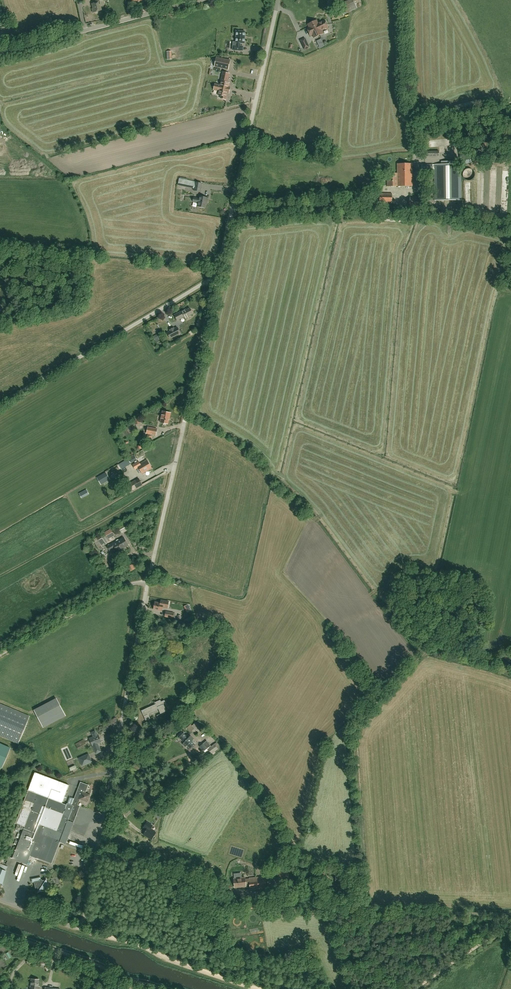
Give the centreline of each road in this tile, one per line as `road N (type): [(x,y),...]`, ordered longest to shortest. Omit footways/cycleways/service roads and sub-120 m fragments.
road 1 (track): [(428,650),(360,727),(367,988)]
road 2 (unclassified): [(80,929),(148,583)]
road 3 (unclassified): [(148,583),(215,282)]
road 4 (unclassified): [(215,282),(278,0)]
road 5 (unclassified): [(0,405),(215,282)]
road 6 (unclassified): [(0,53),(206,0)]
road 7 (track): [(80,929),(261,988)]
road 8 (track): [(163,988),(0,932)]
road 9 (unclassified): [(0,651),(112,590),(148,583)]
road 10 (track): [(364,900),(510,911)]

